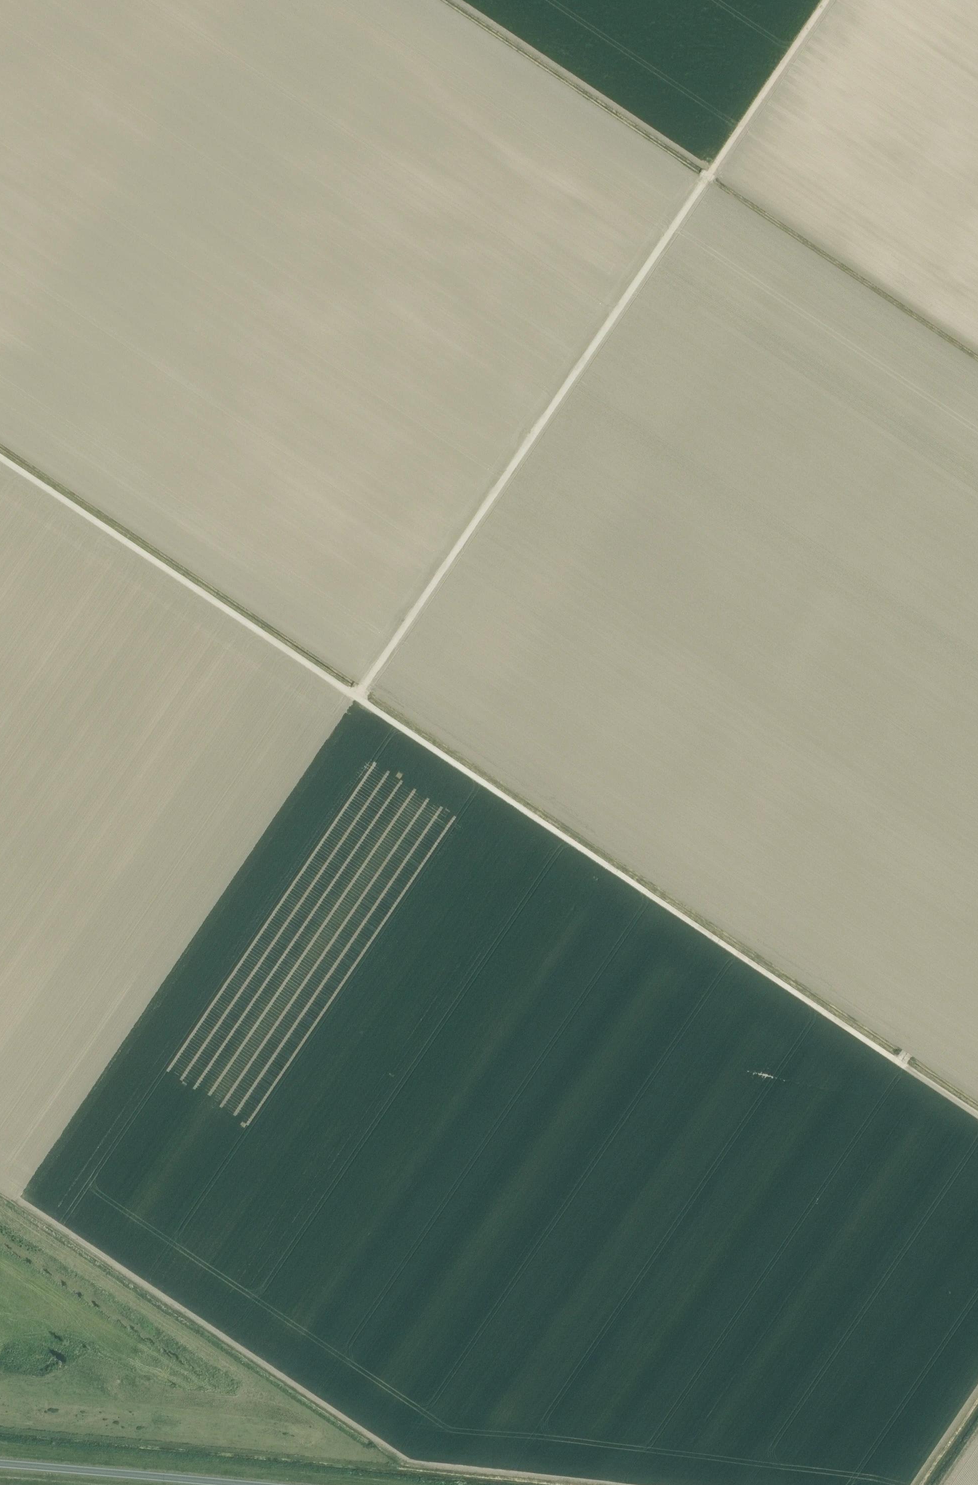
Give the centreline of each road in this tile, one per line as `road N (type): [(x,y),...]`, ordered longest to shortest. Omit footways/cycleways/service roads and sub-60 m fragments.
road 1 (track): [(0,458),(977,1119)]
road 2 (trunk): [(255,1484),(0,1464)]

